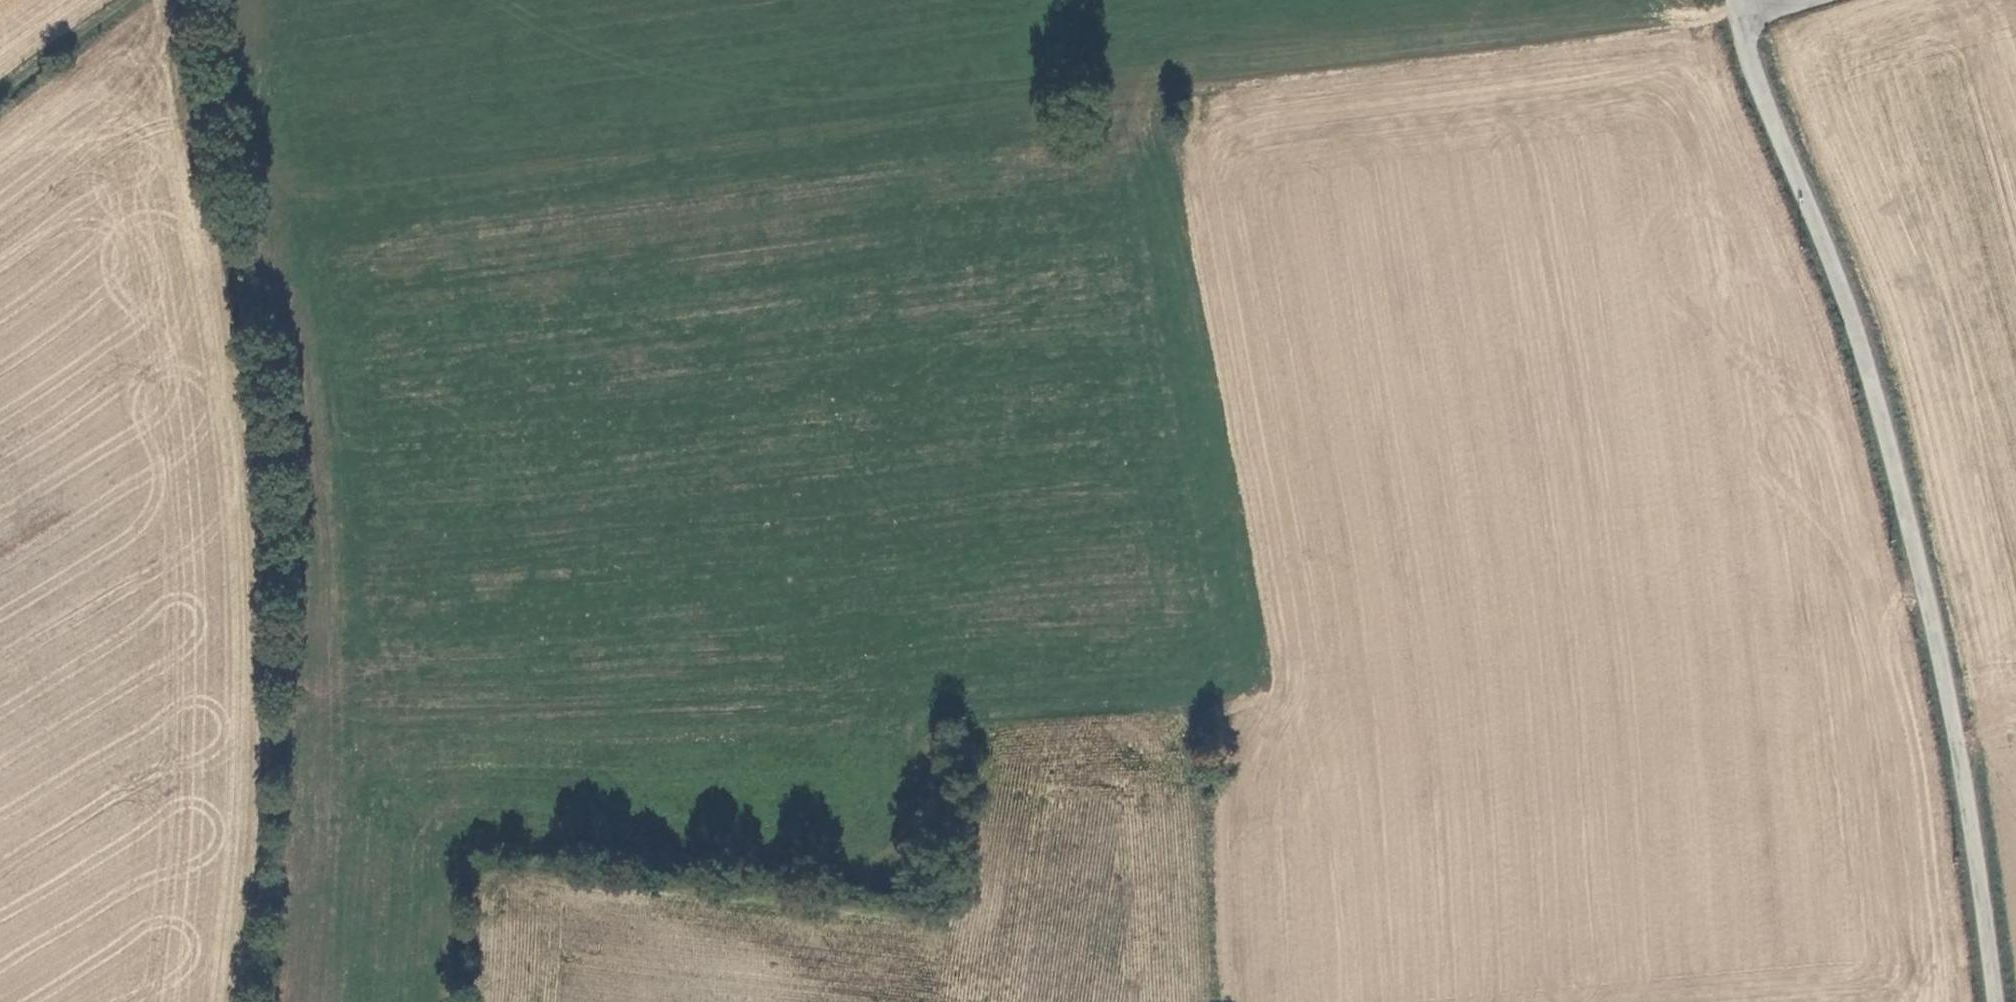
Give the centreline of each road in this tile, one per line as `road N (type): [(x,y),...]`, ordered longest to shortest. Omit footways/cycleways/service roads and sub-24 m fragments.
road 1 (unclassified): [(1736,19),(1852,317),(1958,731),(2000,1001)]
road 2 (track): [(253,1001),(268,883),(274,499),(189,0)]

